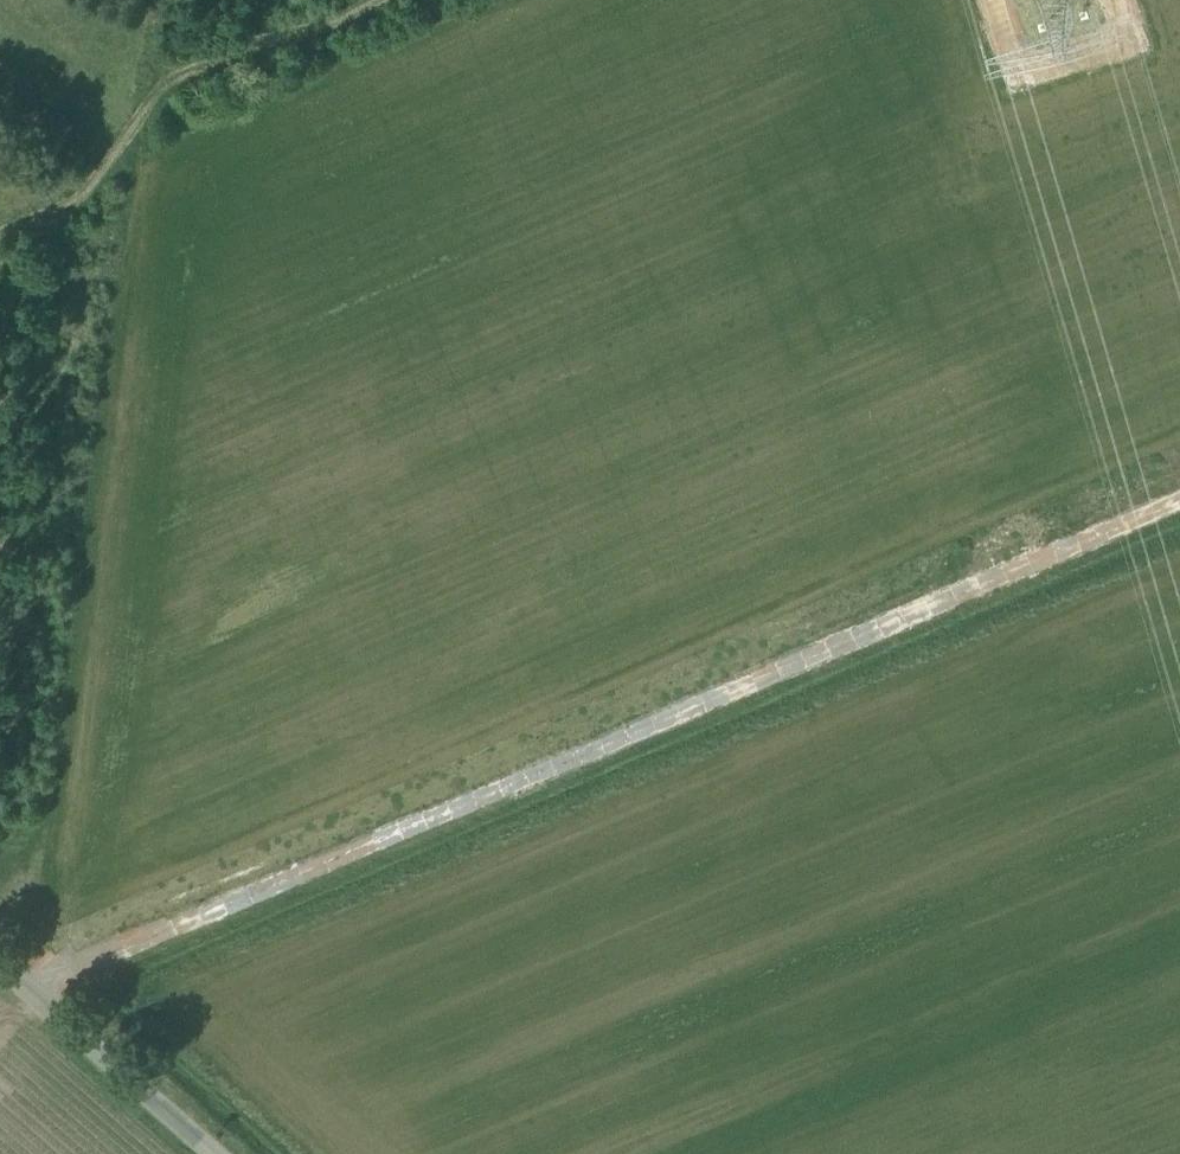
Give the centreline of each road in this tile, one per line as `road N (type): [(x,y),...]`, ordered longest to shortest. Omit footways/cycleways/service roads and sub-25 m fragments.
road 1 (unclassified): [(213,1153),(0,968)]

